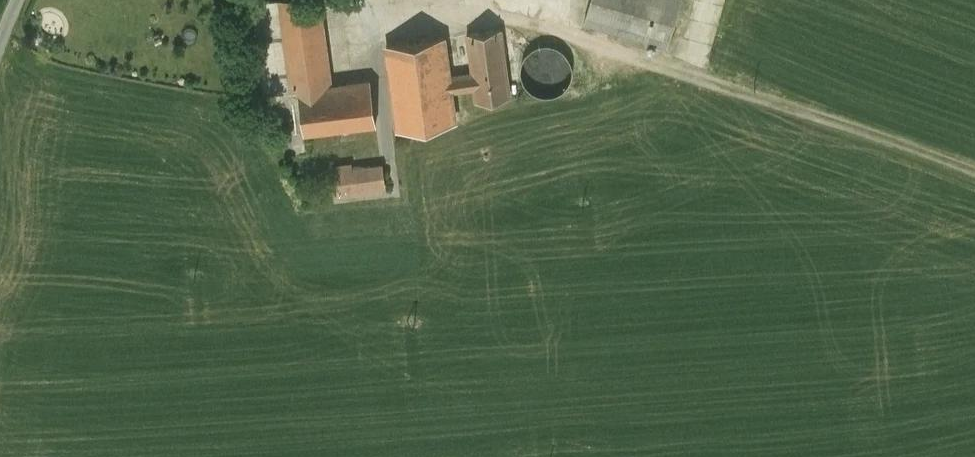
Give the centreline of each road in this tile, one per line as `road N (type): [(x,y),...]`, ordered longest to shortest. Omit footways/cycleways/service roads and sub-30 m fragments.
road 1 (track): [(649,62),(974,173)]

